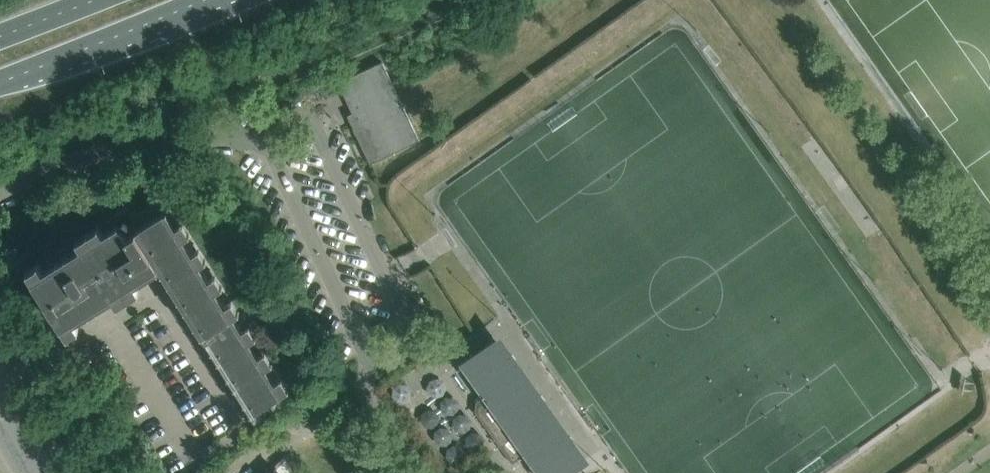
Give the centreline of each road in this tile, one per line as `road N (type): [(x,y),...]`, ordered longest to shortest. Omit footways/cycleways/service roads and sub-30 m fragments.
road 1 (residential): [(242,420),(157,294),(0,388)]
road 2 (primary): [(0,82),(203,0)]

